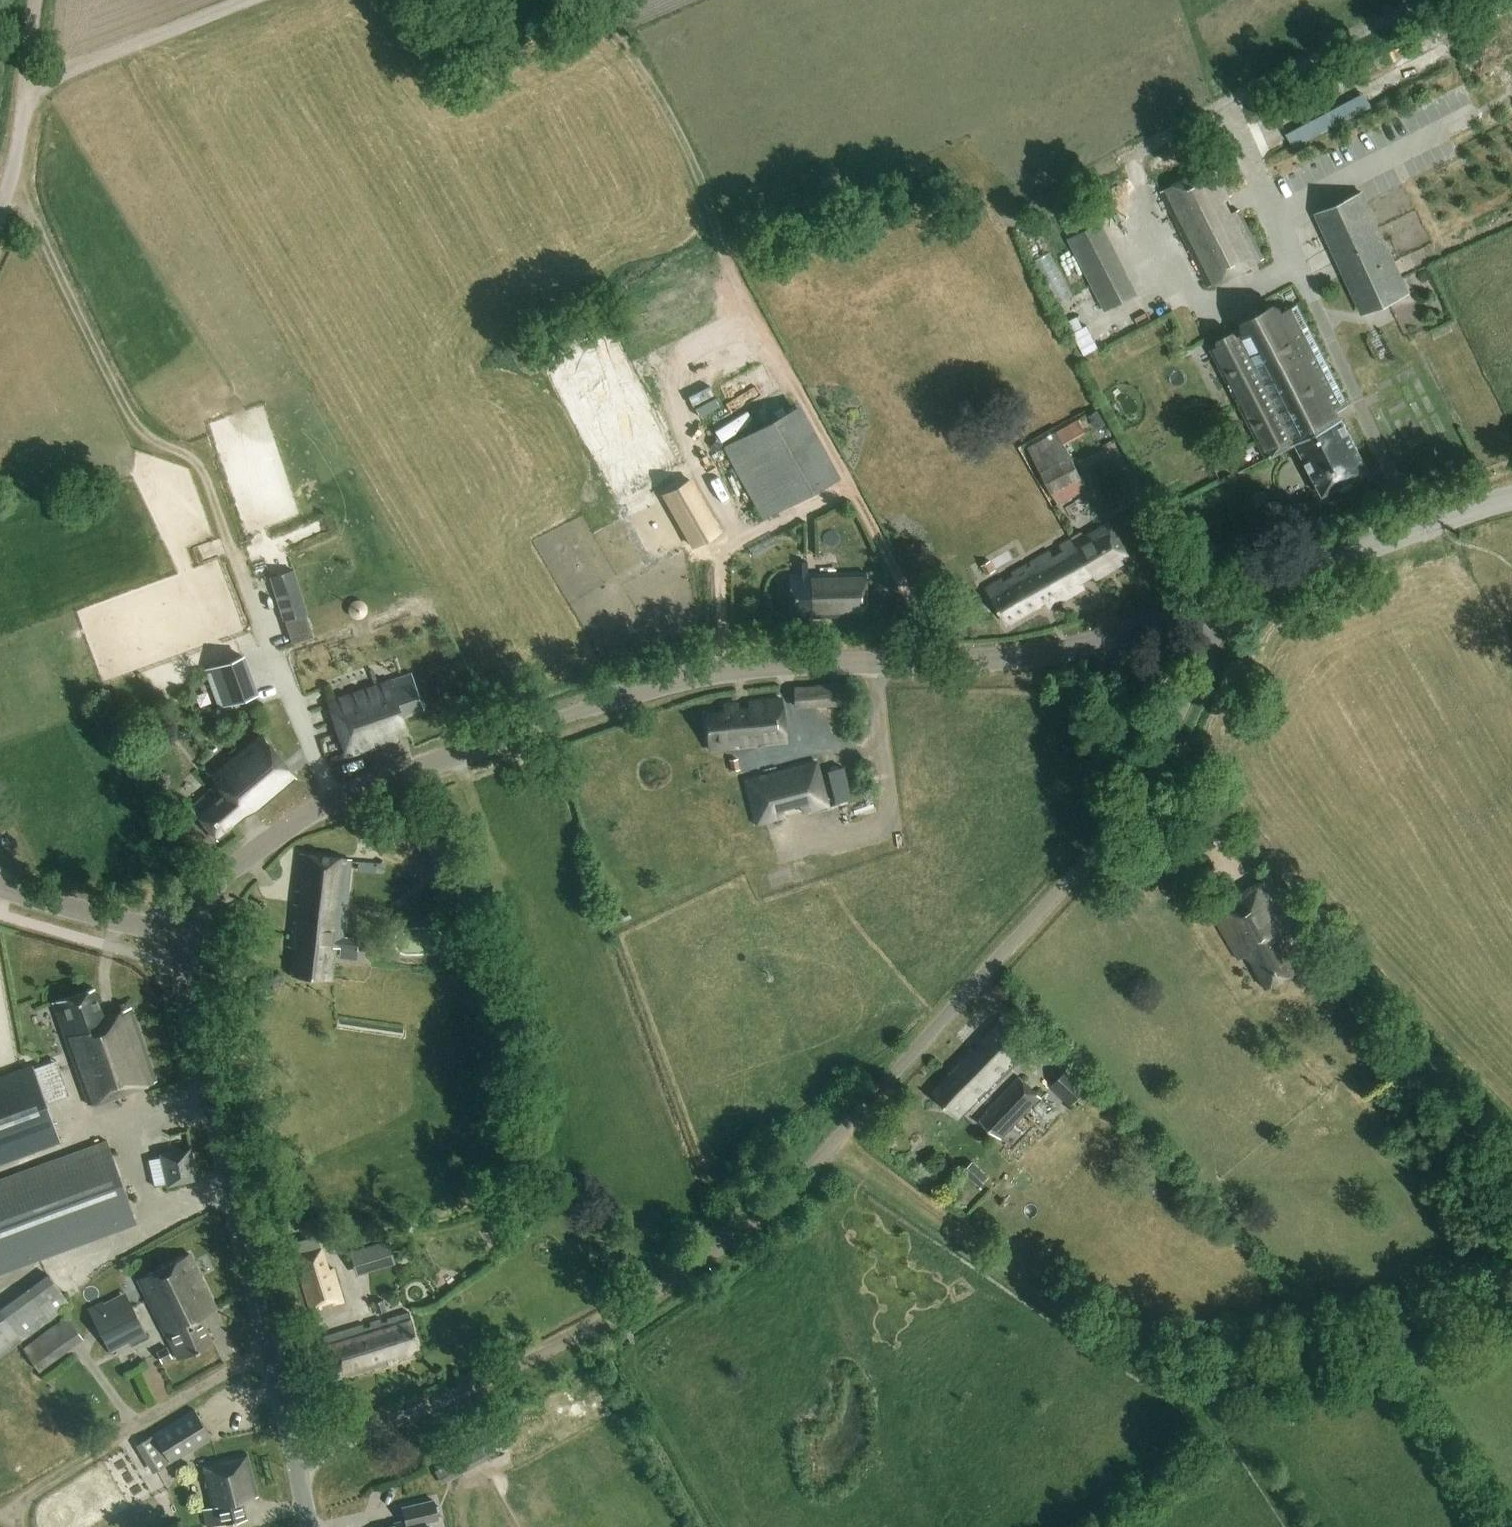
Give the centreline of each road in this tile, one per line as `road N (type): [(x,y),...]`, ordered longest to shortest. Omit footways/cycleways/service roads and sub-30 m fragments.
road 1 (residential): [(296,1466),(617,1316),(710,1258),(790,1191),(1106,838),(1190,695),(1217,629),(1215,606)]
road 2 (tertiary): [(171,929),(234,867),(332,800),(618,698),(757,667),(1028,657),(1215,606)]
road 3 (track): [(555,0),(600,20),(636,54),(683,140),(727,270),(915,610),(927,663)]
road 4 (track): [(13,173),(136,427),(199,464),(332,800)]
road 5 (unclassified): [(296,1466),(171,929)]
road 6 (track): [(1189,1380),(1141,1366),(835,1143)]
road 7 (track): [(753,318),(677,360),(673,384),(741,539),(724,553),(721,570),(722,671)]
road 8 (track): [(1511,1294),(1189,1380)]
road 9 (track): [(37,0),(25,92),(247,0)]
road 10 (tertiary): [(1215,606),(1511,500)]
road 11 (track): [(17,1526),(22,1498),(137,1427),(85,1357)]
road 12 (tertiary): [(171,929),(137,928),(0,889)]
road 13 (unclassified): [(0,214),(25,92)]

